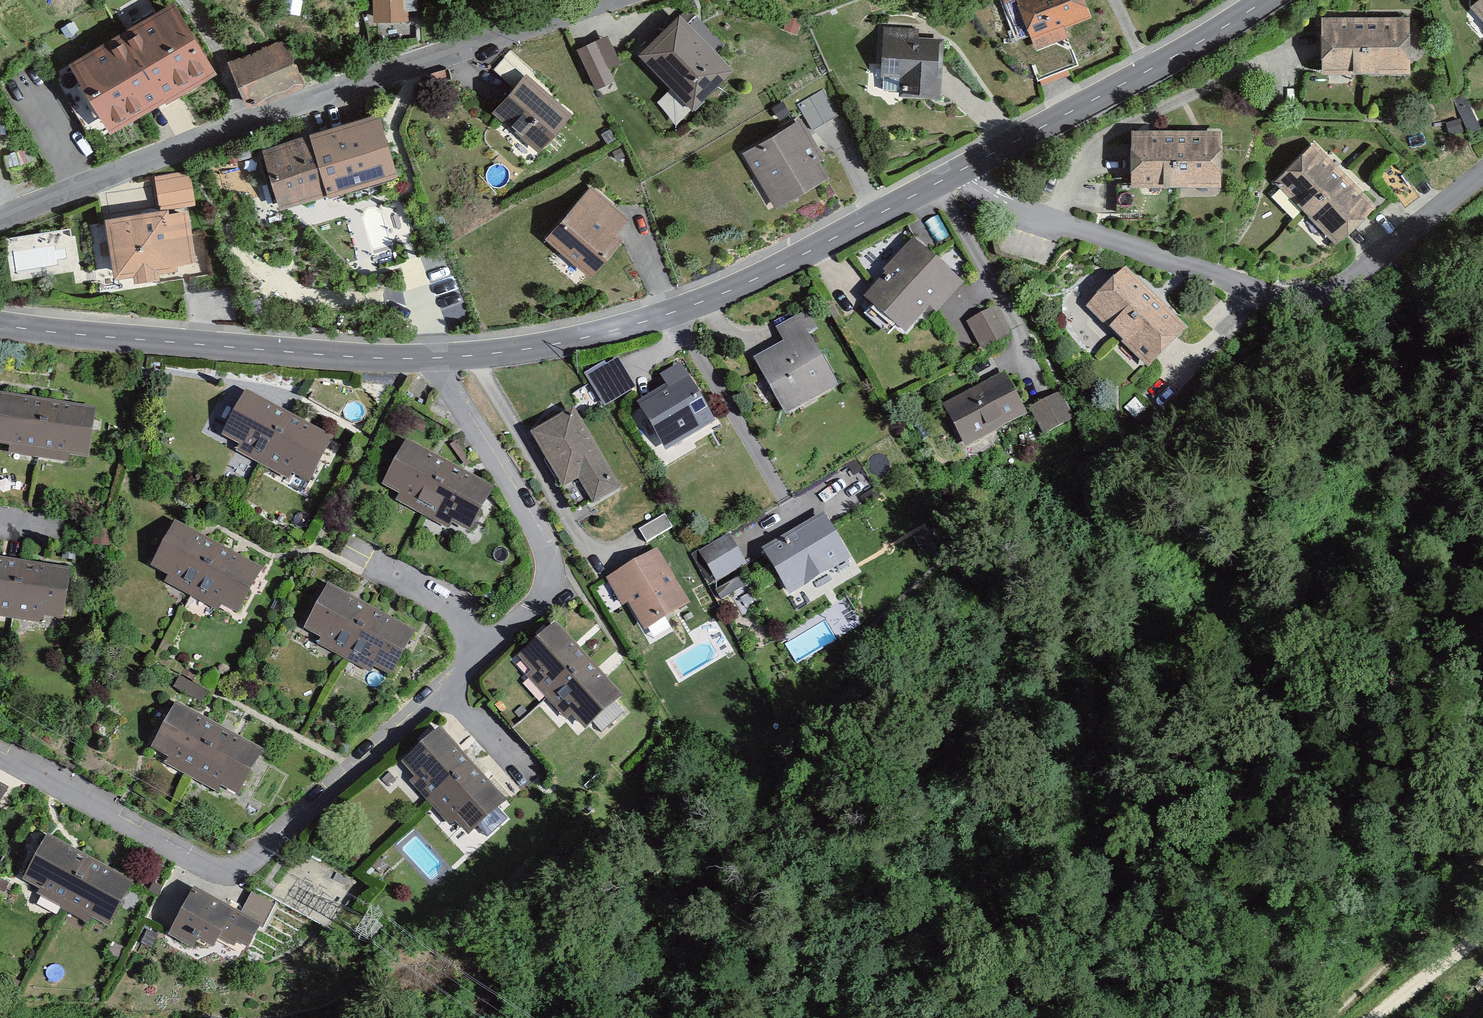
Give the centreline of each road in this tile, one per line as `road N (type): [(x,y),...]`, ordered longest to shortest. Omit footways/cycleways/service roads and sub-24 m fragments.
road 1 (residential): [(0,755),(212,874),(238,877),(493,649),(541,605),(548,578),(542,553),(436,358)]
road 2 (unclassified): [(436,358),(617,330),(784,264),(1265,0)]
road 3 (unclassified): [(605,0),(248,123),(0,221)]
road 4 (unclassified): [(0,326),(436,358)]
road 5 (track): [(1340,1017),(1482,867)]
road 6 (track): [(1372,1017),(1482,934)]

